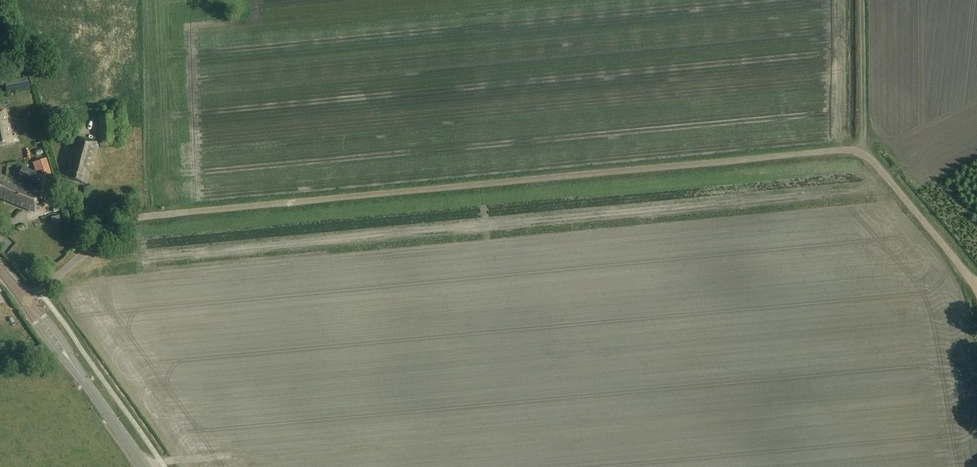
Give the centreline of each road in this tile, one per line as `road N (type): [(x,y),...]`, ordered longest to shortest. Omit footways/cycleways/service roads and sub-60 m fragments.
road 1 (unclassified): [(27,302),(118,225),(141,217),(847,149),(869,157),(959,265)]
road 2 (track): [(860,151),(860,0)]
road 3 (tertiary): [(146,466),(71,362)]

